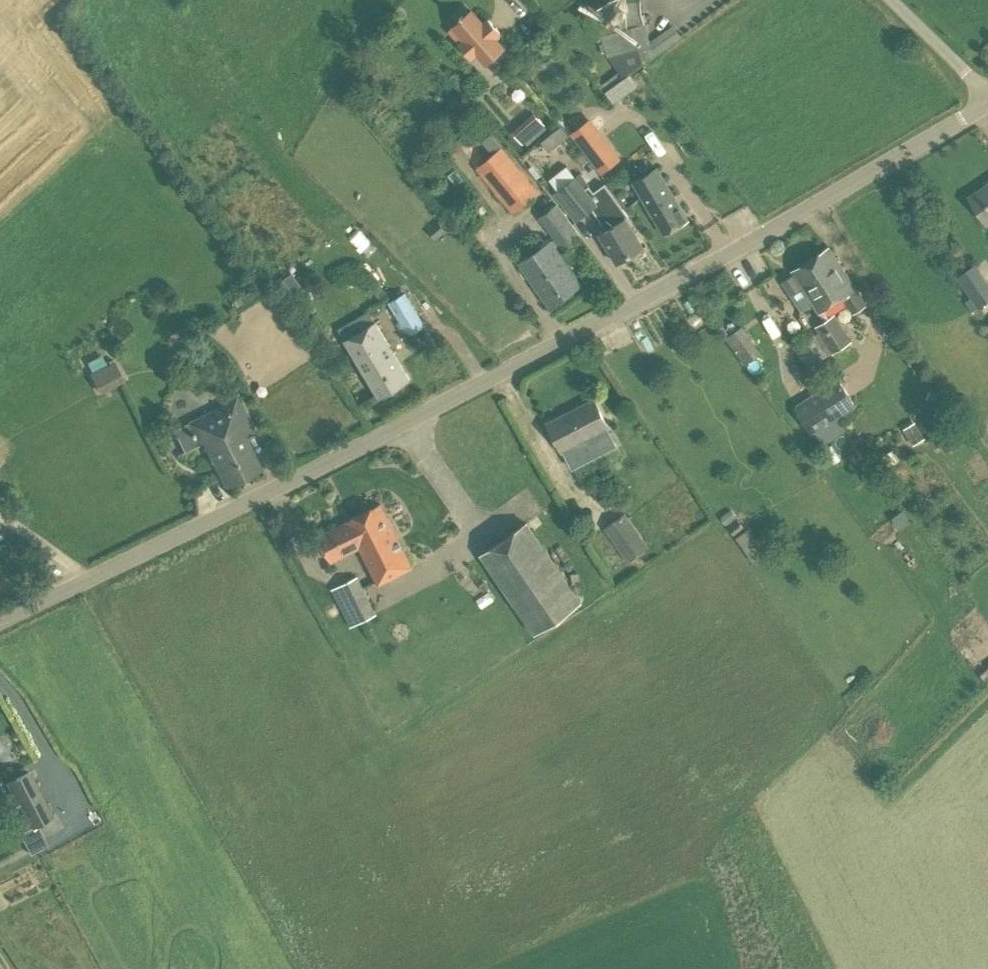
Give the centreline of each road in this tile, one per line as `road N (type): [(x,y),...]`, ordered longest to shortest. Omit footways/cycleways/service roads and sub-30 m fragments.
road 1 (unclassified): [(0,623),(608,318),(987,106)]
road 2 (unclassified): [(987,93),(890,0)]

